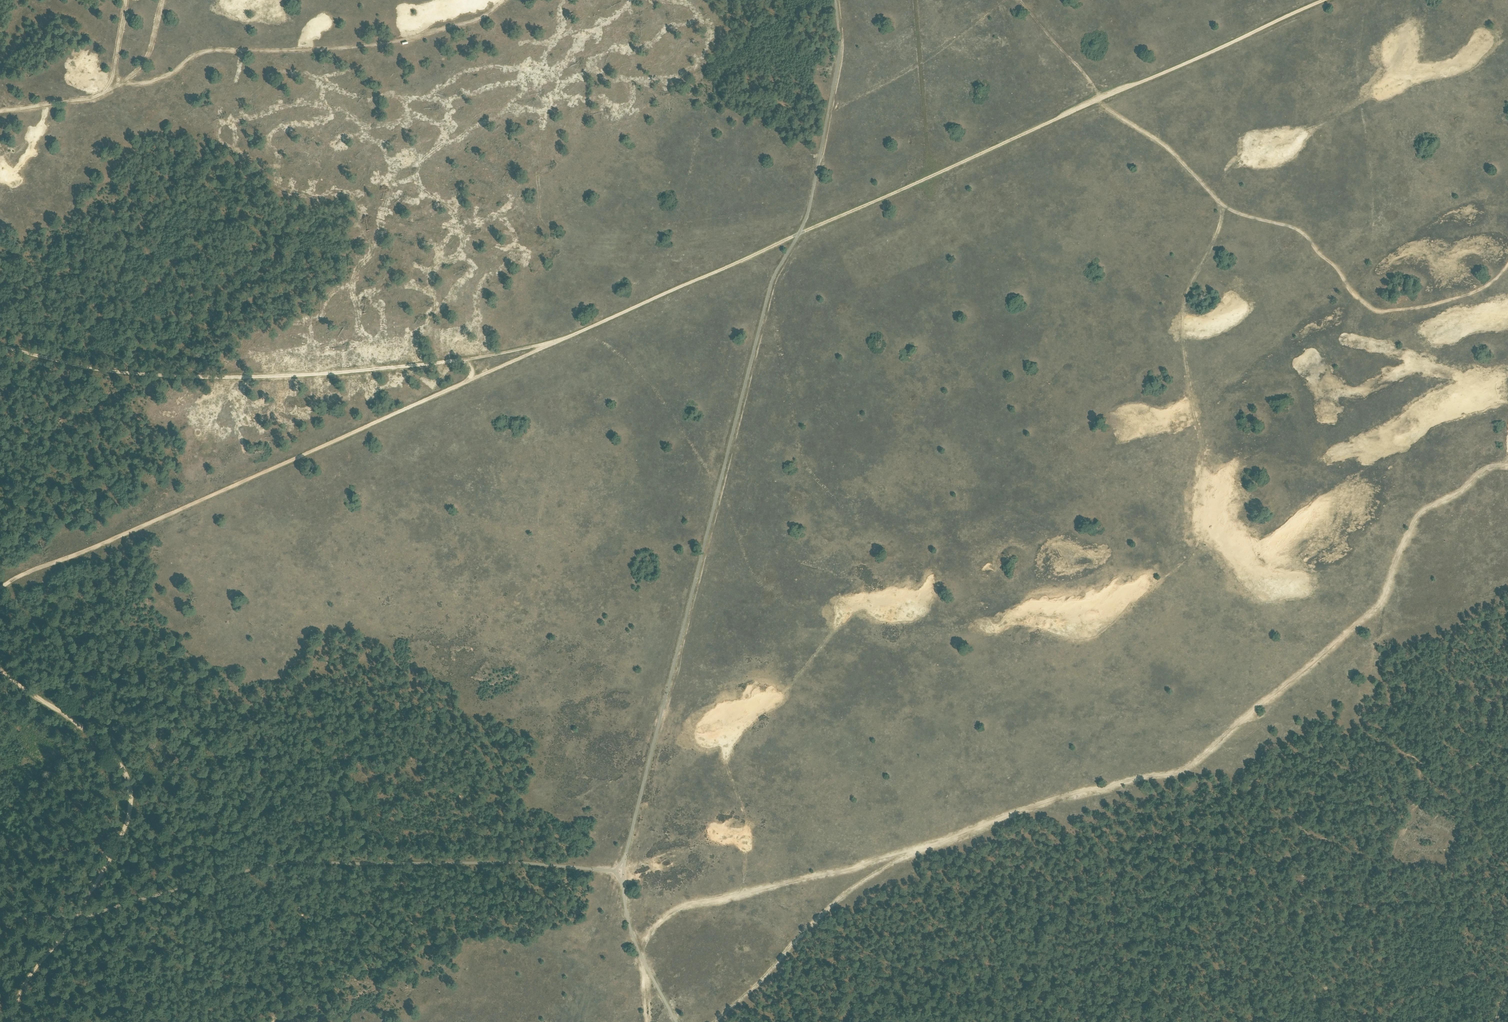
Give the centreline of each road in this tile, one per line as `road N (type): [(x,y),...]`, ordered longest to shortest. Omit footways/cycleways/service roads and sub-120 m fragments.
road 1 (track): [(0,345),(86,369),(227,377),(427,364),(562,340)]
road 2 (track): [(1102,100),(1177,155),(1234,213),(1302,232),(1378,311),(1473,290),(1507,260)]
road 3 (track): [(126,80),(163,73),(212,47),(375,41),(464,20),(499,0)]
road 4 (track): [(1102,100),(1020,0)]

